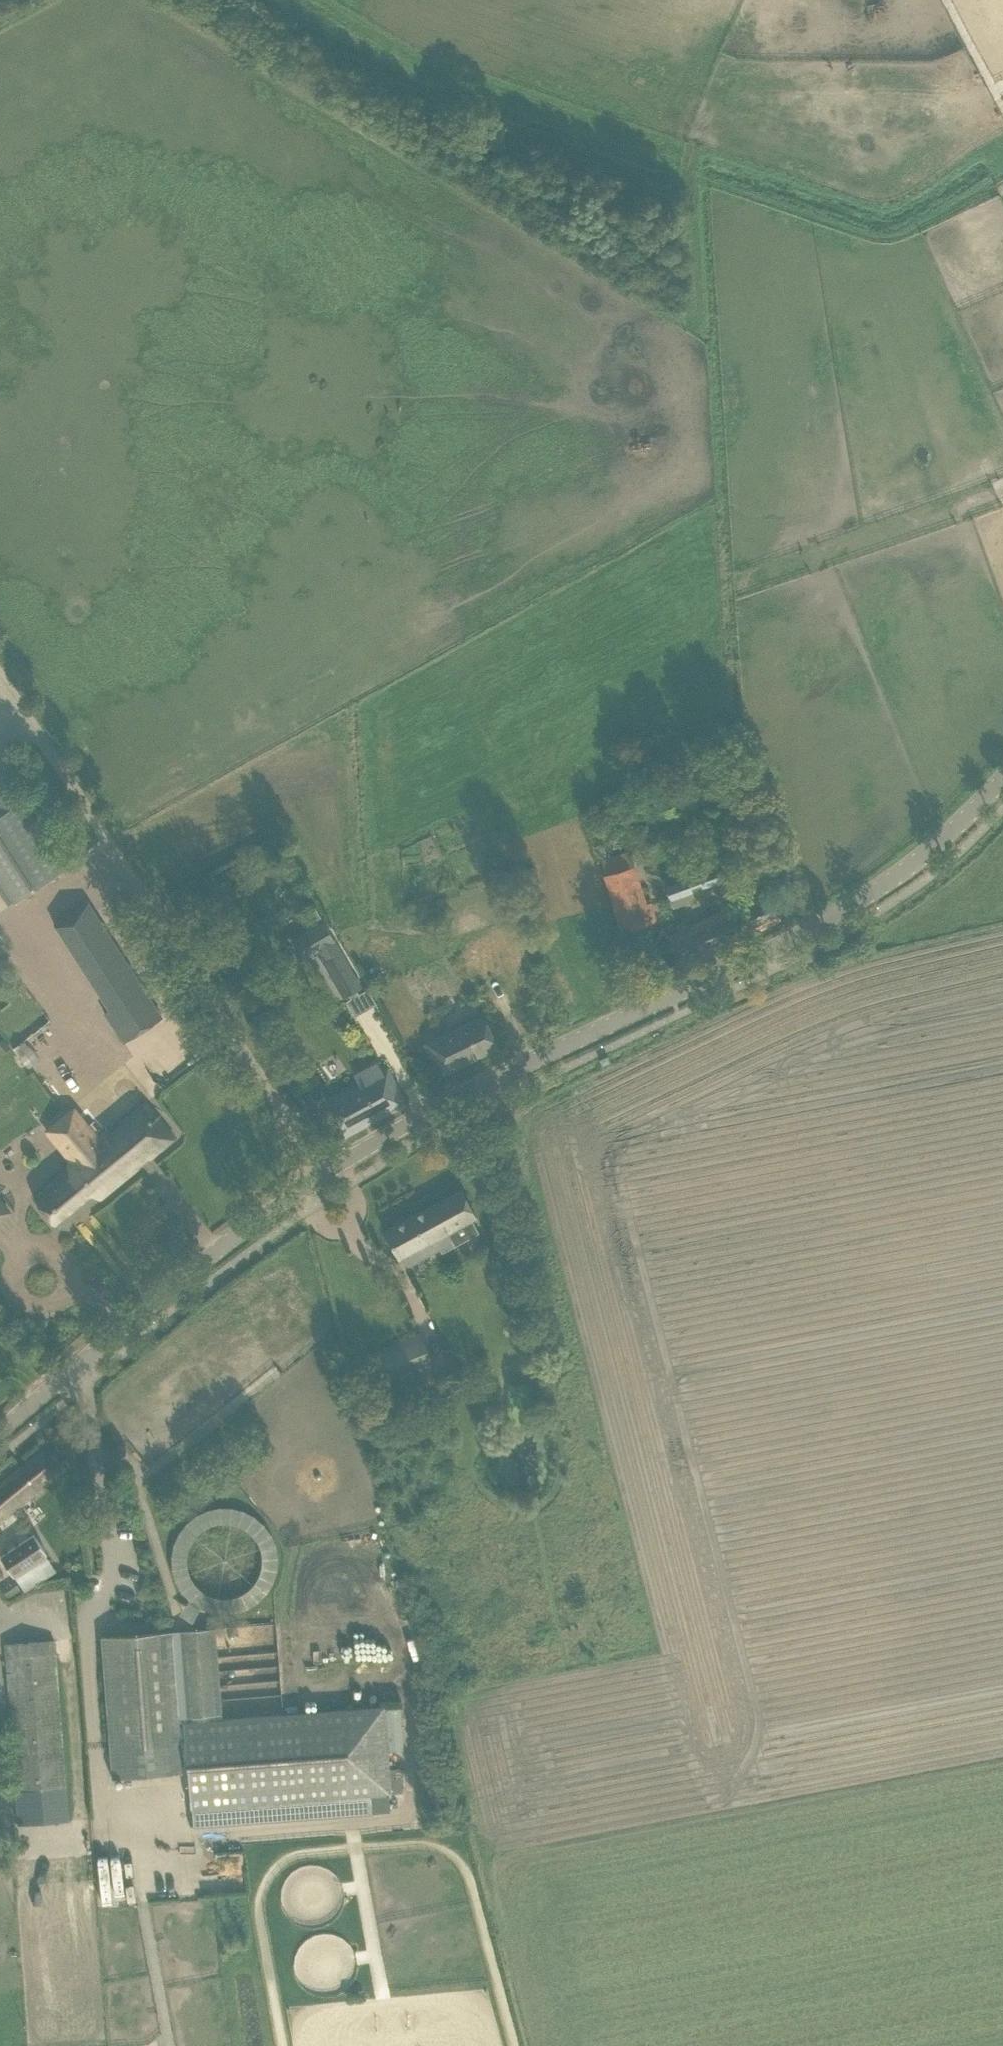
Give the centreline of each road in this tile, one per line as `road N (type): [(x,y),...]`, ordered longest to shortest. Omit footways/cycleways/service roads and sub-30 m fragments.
road 1 (unclassified): [(320,1169),(794,934),(916,854),(1002,775)]
road 2 (unclassified): [(320,1169),(0,653)]
road 3 (unclassified): [(0,1430),(320,1169)]

